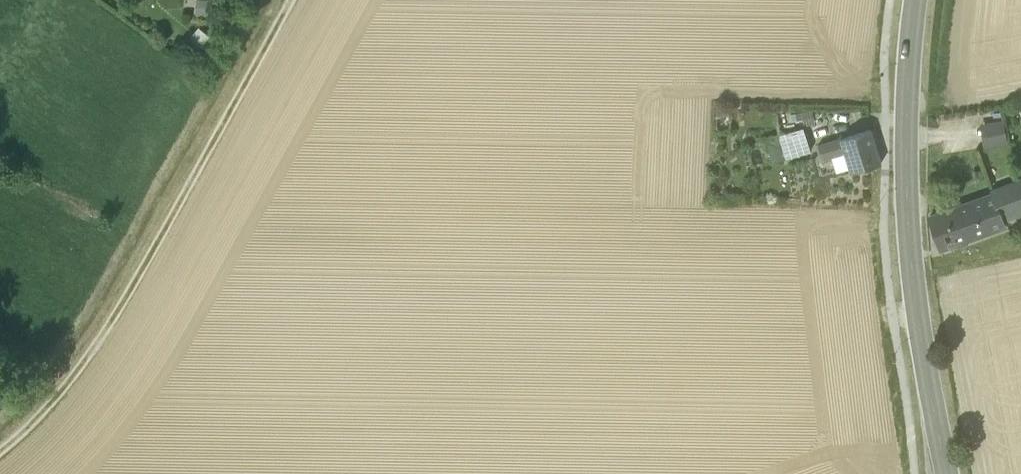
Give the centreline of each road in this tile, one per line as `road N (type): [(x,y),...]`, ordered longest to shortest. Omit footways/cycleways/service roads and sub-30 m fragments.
road 1 (track): [(285,0),(104,335),(25,437),(0,456)]
road 2 (tertiary): [(948,473),(924,357),(907,190),(915,0)]

